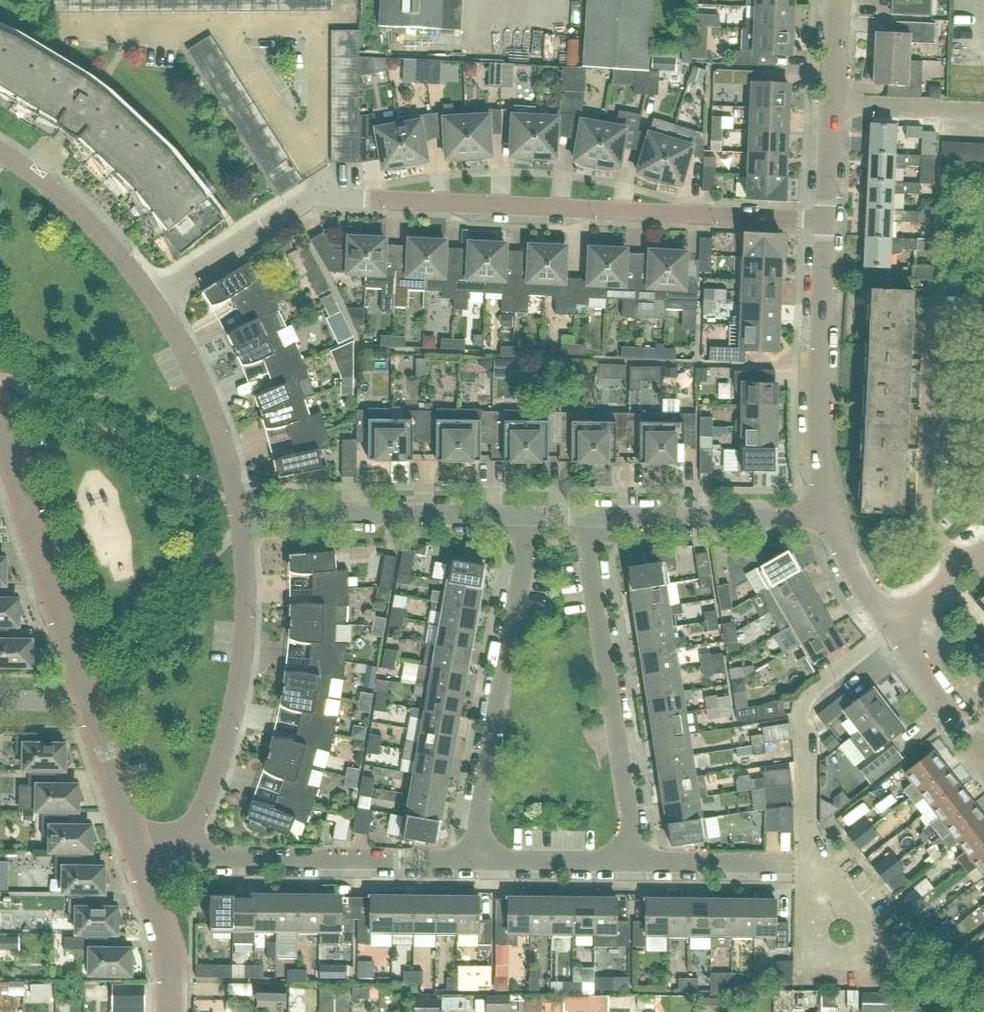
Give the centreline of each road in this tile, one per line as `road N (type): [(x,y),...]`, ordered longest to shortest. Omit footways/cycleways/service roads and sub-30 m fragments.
road 1 (residential): [(147,300),(312,197),(822,220)]
road 2 (residential): [(631,863),(583,517)]
road 3 (residential): [(475,861),(525,517)]
road 4 (residential): [(174,838),(193,825),(205,798),(236,685),(243,621),(236,516)]
road 5 (residential): [(475,861),(204,861),(174,838)]
road 6 (unclassified): [(824,516),(811,401),(822,220)]
road 7 (residential): [(525,517),(236,516)]
road 8 (residential): [(889,623),(809,686),(799,714),(809,866)]
road 9 (residential): [(85,702),(0,453)]
road 10 (residential): [(809,866),(867,918),(874,938),(864,956),(820,959),(810,947),(809,885)]
road 11 (residential): [(824,516),(583,517)]
road 12 (residential): [(236,516),(198,388),(147,300)]
road 13 (residential): [(147,300),(99,237),(0,155)]
road 14 (residential): [(954,564),(923,517),(927,373)]
road 15 (residential): [(171,1011),(172,958),(136,852)]
road 16 (residential): [(136,852),(85,702)]
road 17 (unclassified): [(983,750),(889,623)]
road 18 (residential): [(631,863),(475,861)]
road 19 (residential): [(983,111),(831,108)]
road 20 (residential): [(782,865),(631,863)]
road 21 (unclassified): [(889,623),(824,516)]

